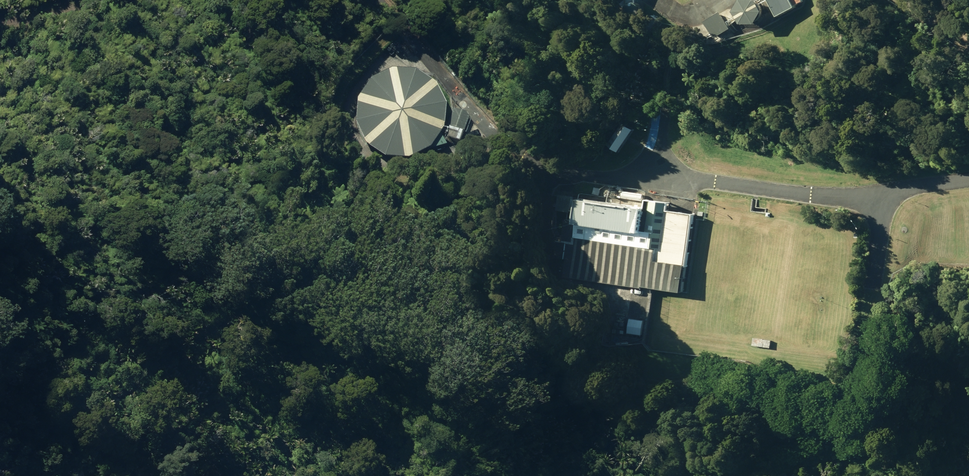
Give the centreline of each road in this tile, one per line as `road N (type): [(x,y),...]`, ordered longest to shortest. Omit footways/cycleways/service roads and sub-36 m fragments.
road 1 (track): [(788,191),(557,174),(512,152),(378,0)]
road 2 (track): [(788,191),(793,108),(816,0)]
road 3 (residential): [(968,179),(851,198),(788,191)]

